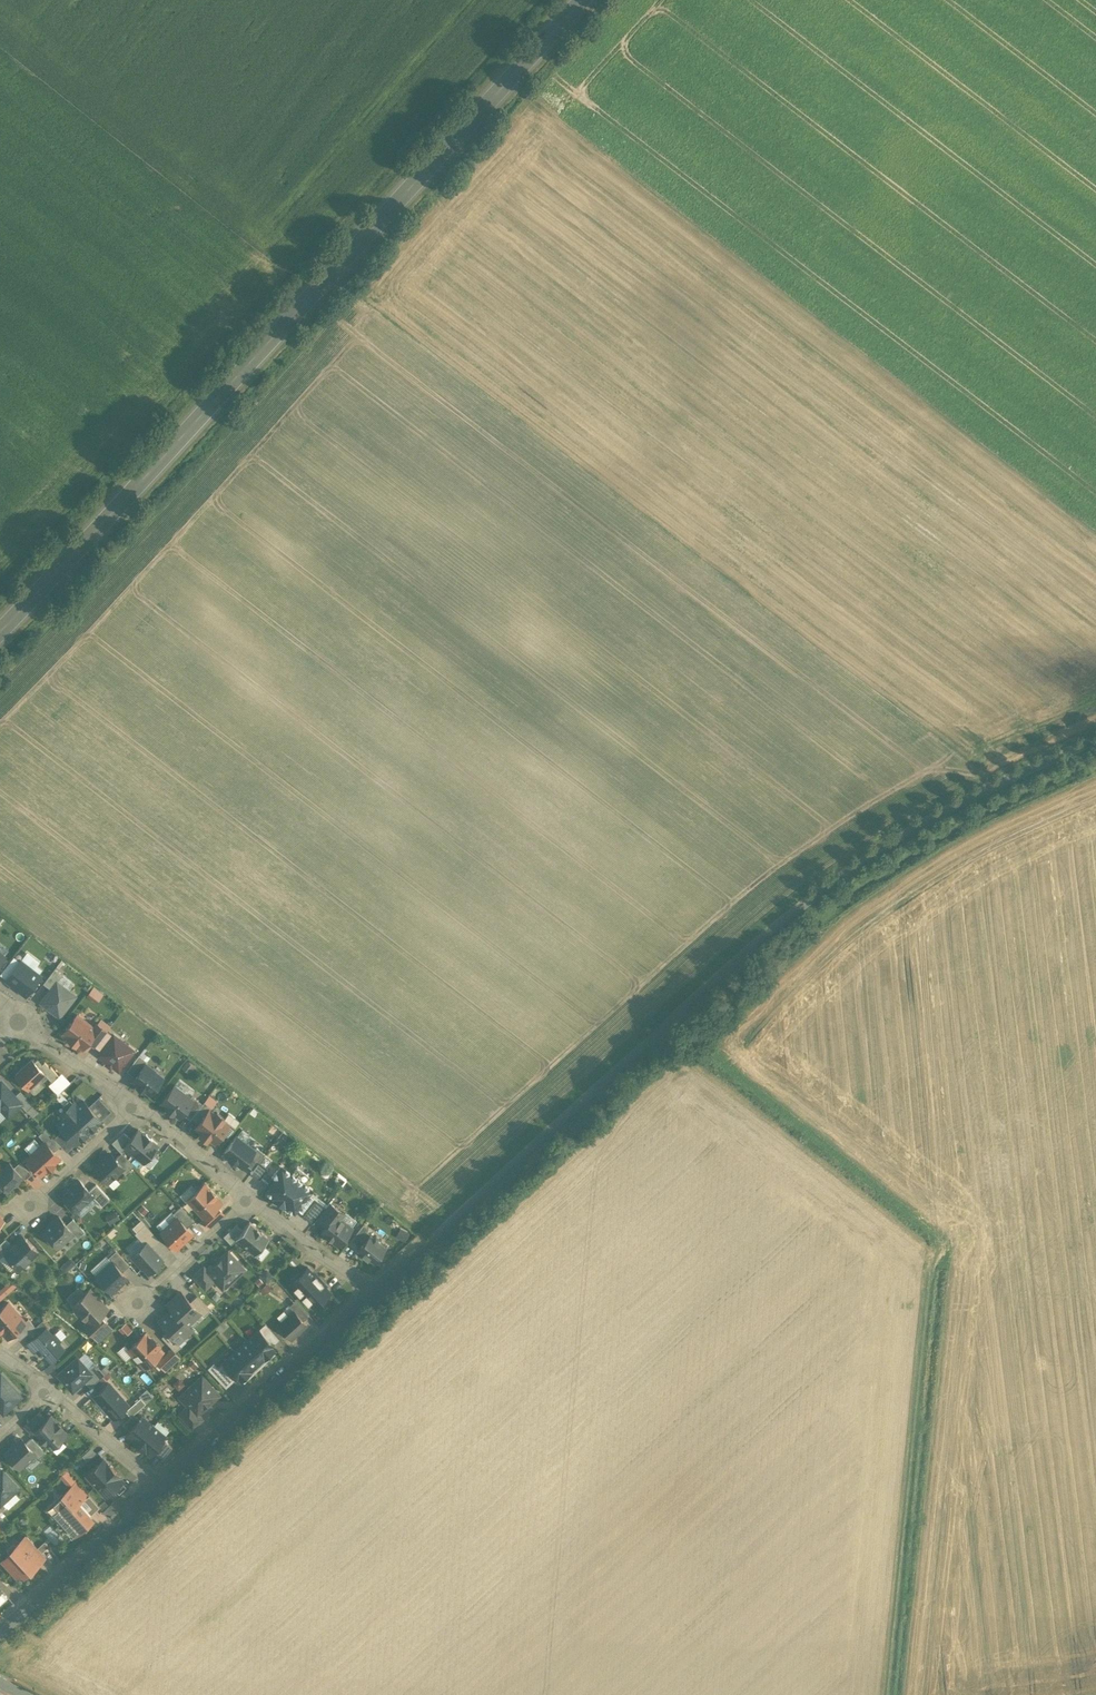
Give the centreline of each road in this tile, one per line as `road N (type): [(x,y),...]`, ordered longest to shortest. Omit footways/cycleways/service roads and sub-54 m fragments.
road 1 (secondary): [(582,0),(0,628)]
road 2 (unclassified): [(1095,732),(1052,749),(793,902),(487,1182)]
road 3 (residential): [(371,1289),(156,1483)]
road 4 (residential): [(156,1483),(0,1631)]
road 5 (residential): [(487,1182),(371,1289)]
road 6 (residential): [(250,1200),(137,1304)]
road 7 (residential): [(250,1200),(371,1289)]
road 8 (residential): [(136,1104),(250,1200)]
road 9 (residential): [(136,1104),(32,1204)]
road 10 (residential): [(19,1020),(136,1104)]
road 11 (residential): [(156,1483),(49,1390)]

